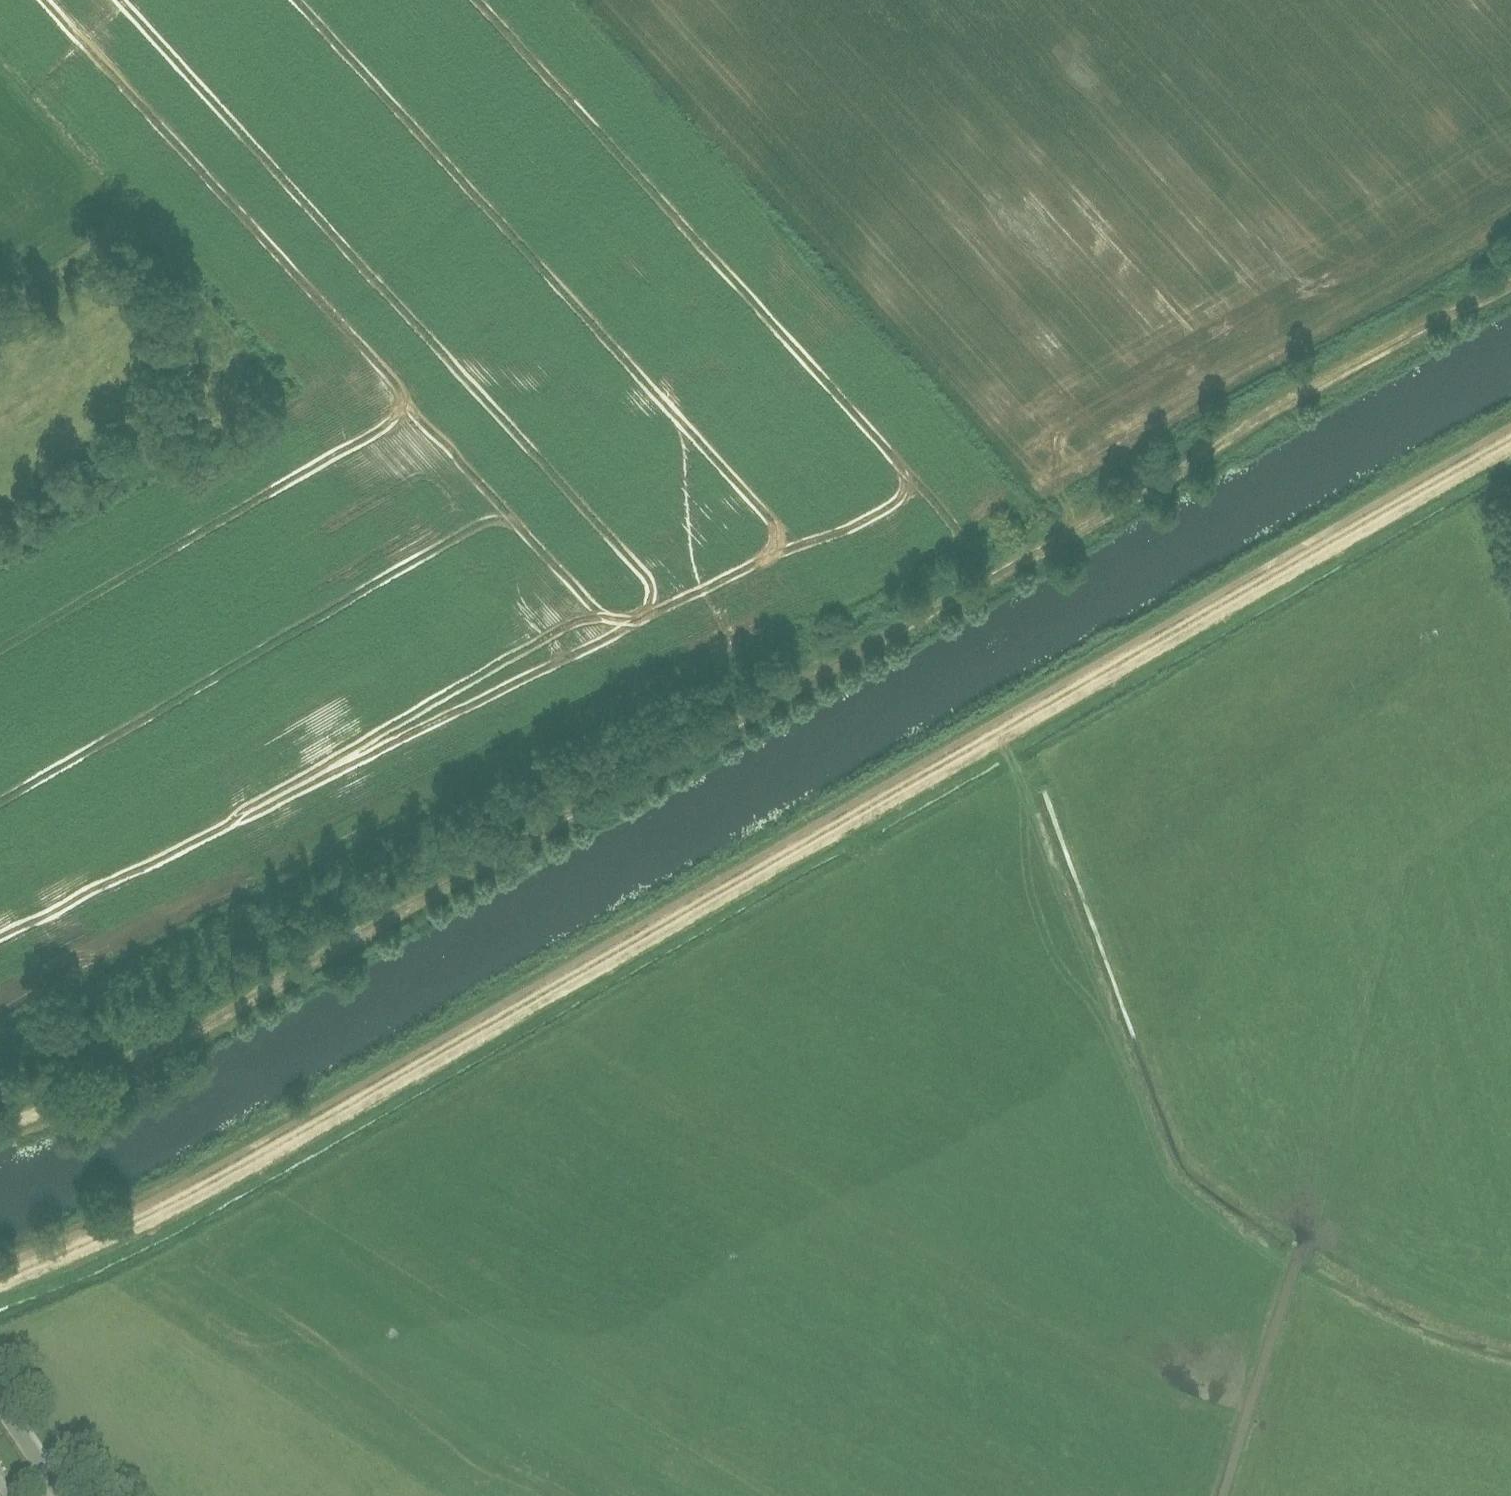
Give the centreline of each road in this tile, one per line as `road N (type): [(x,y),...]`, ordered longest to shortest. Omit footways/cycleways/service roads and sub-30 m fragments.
road 1 (track): [(0,1128),(222,1021),(588,805),(1158,487),(1259,418),(1510,286)]
road 2 (track): [(0,1280),(186,1201),(1510,443)]
road 3 (track): [(1309,1235),(1225,1495)]

